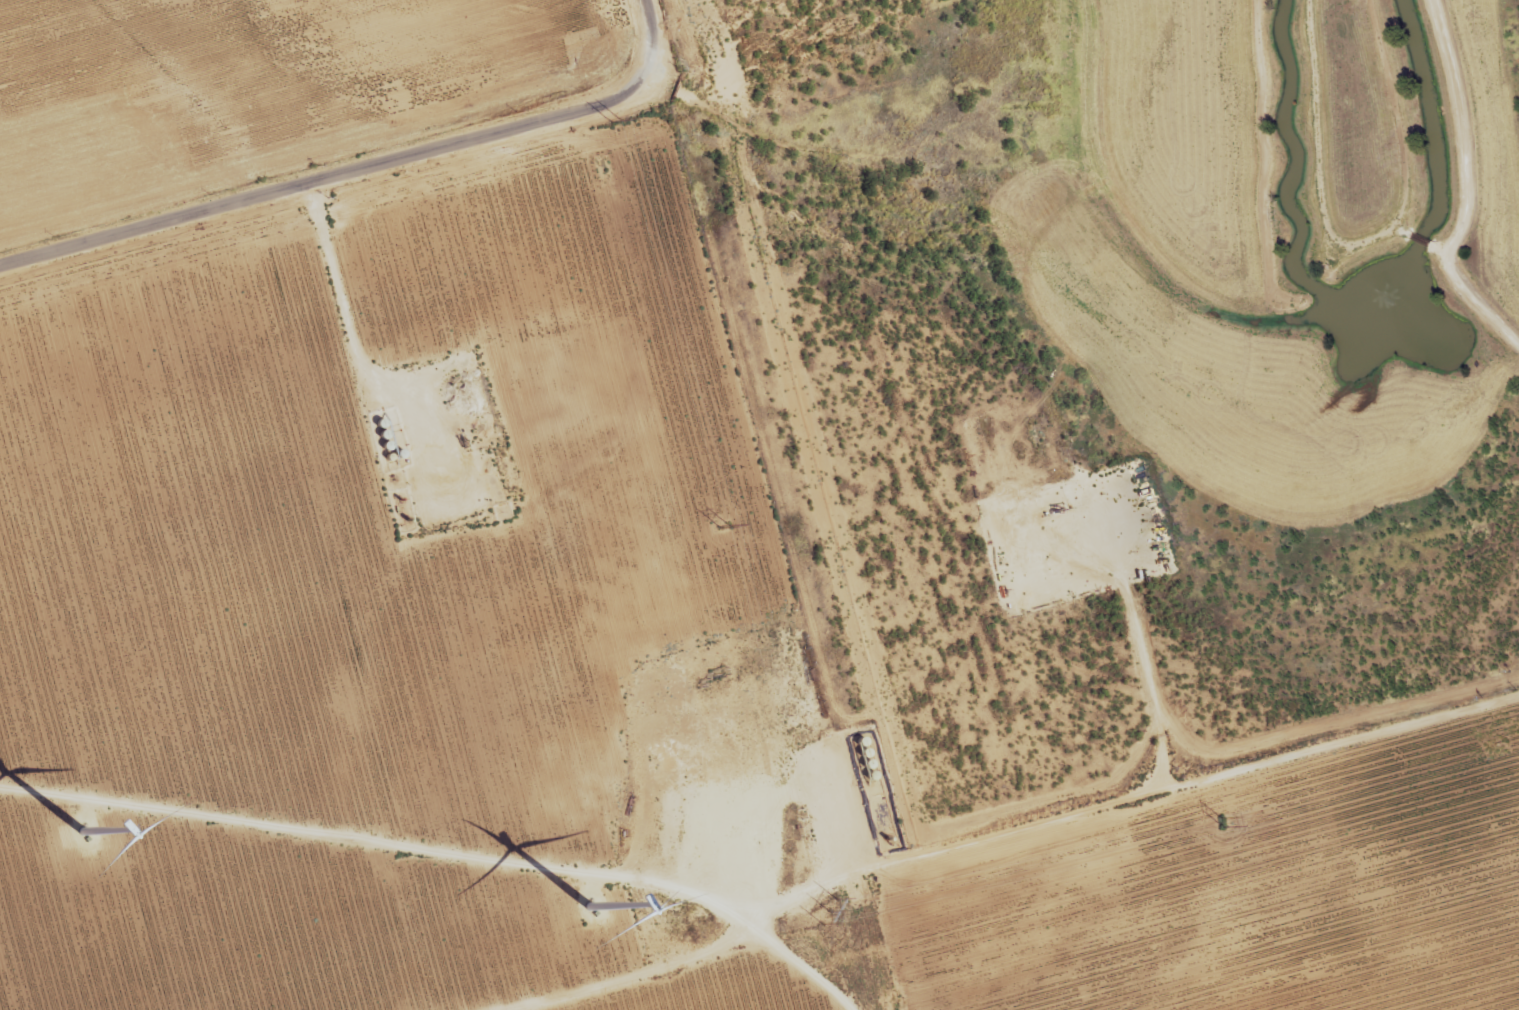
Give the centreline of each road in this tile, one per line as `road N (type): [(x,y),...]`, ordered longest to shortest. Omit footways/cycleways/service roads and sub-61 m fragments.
road 1 (track): [(1518,588),(1367,646),(1060,575),(938,529),(883,358),(789,232),(732,125),(735,0)]
road 2 (residential): [(0,276),(646,104)]
road 3 (track): [(750,927),(850,1009)]

